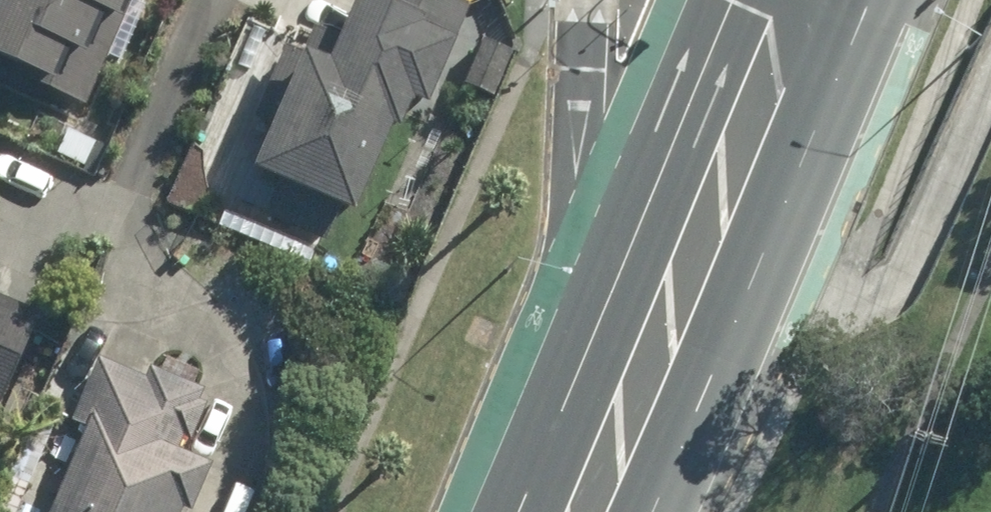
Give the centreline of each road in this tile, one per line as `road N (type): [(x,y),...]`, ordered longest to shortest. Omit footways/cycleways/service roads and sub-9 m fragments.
road 1 (primary): [(547,511),(751,0)]
road 2 (primary): [(493,511),(490,468),(565,253),(582,0)]

